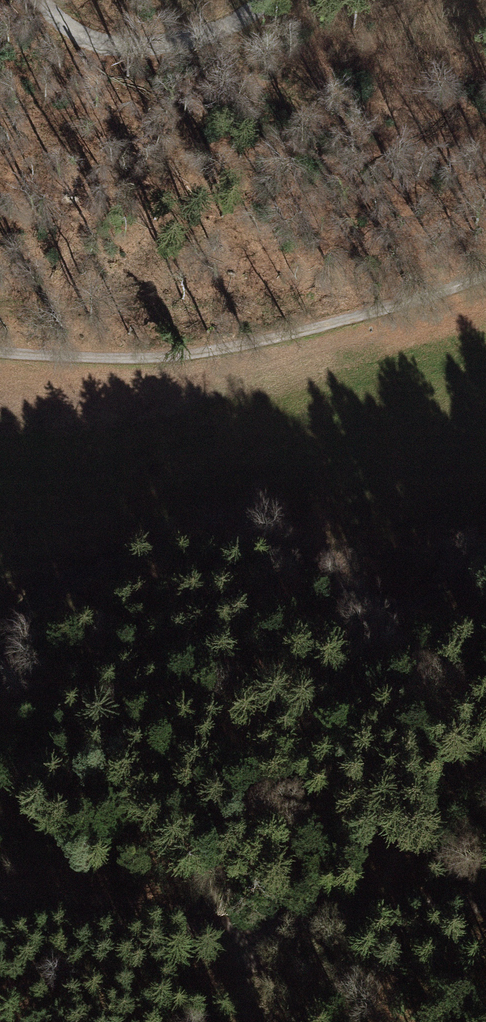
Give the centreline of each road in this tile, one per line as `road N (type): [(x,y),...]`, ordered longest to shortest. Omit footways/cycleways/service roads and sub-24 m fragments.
road 1 (track): [(0,356),(120,363),(247,348),(485,274)]
road 2 (track): [(485,913),(237,923)]
road 3 (track): [(38,0),(65,26),(139,43),(224,32),(259,0)]
road 4 (track): [(237,923),(0,919)]

